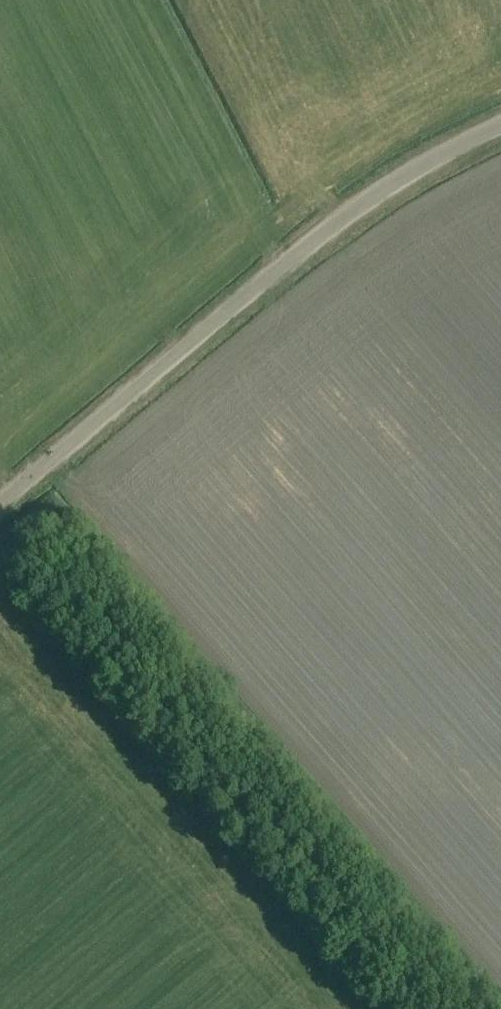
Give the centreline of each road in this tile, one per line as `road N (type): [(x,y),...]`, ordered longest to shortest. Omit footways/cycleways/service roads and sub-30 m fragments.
road 1 (unclassified): [(0,503),(315,239),(390,184),(500,125)]

